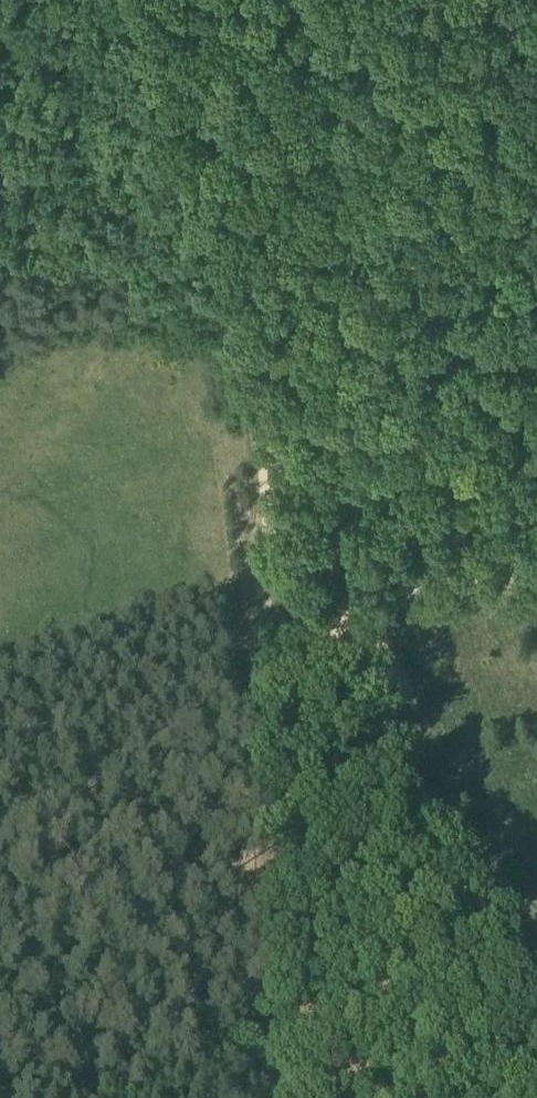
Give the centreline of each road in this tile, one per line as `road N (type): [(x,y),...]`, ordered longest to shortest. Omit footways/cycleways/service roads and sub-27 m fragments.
road 1 (track): [(314,588),(443,805),(536,995)]
road 2 (track): [(122,0),(230,286)]
road 3 (track): [(230,286),(276,515)]
road 4 (track): [(415,573),(536,552)]

